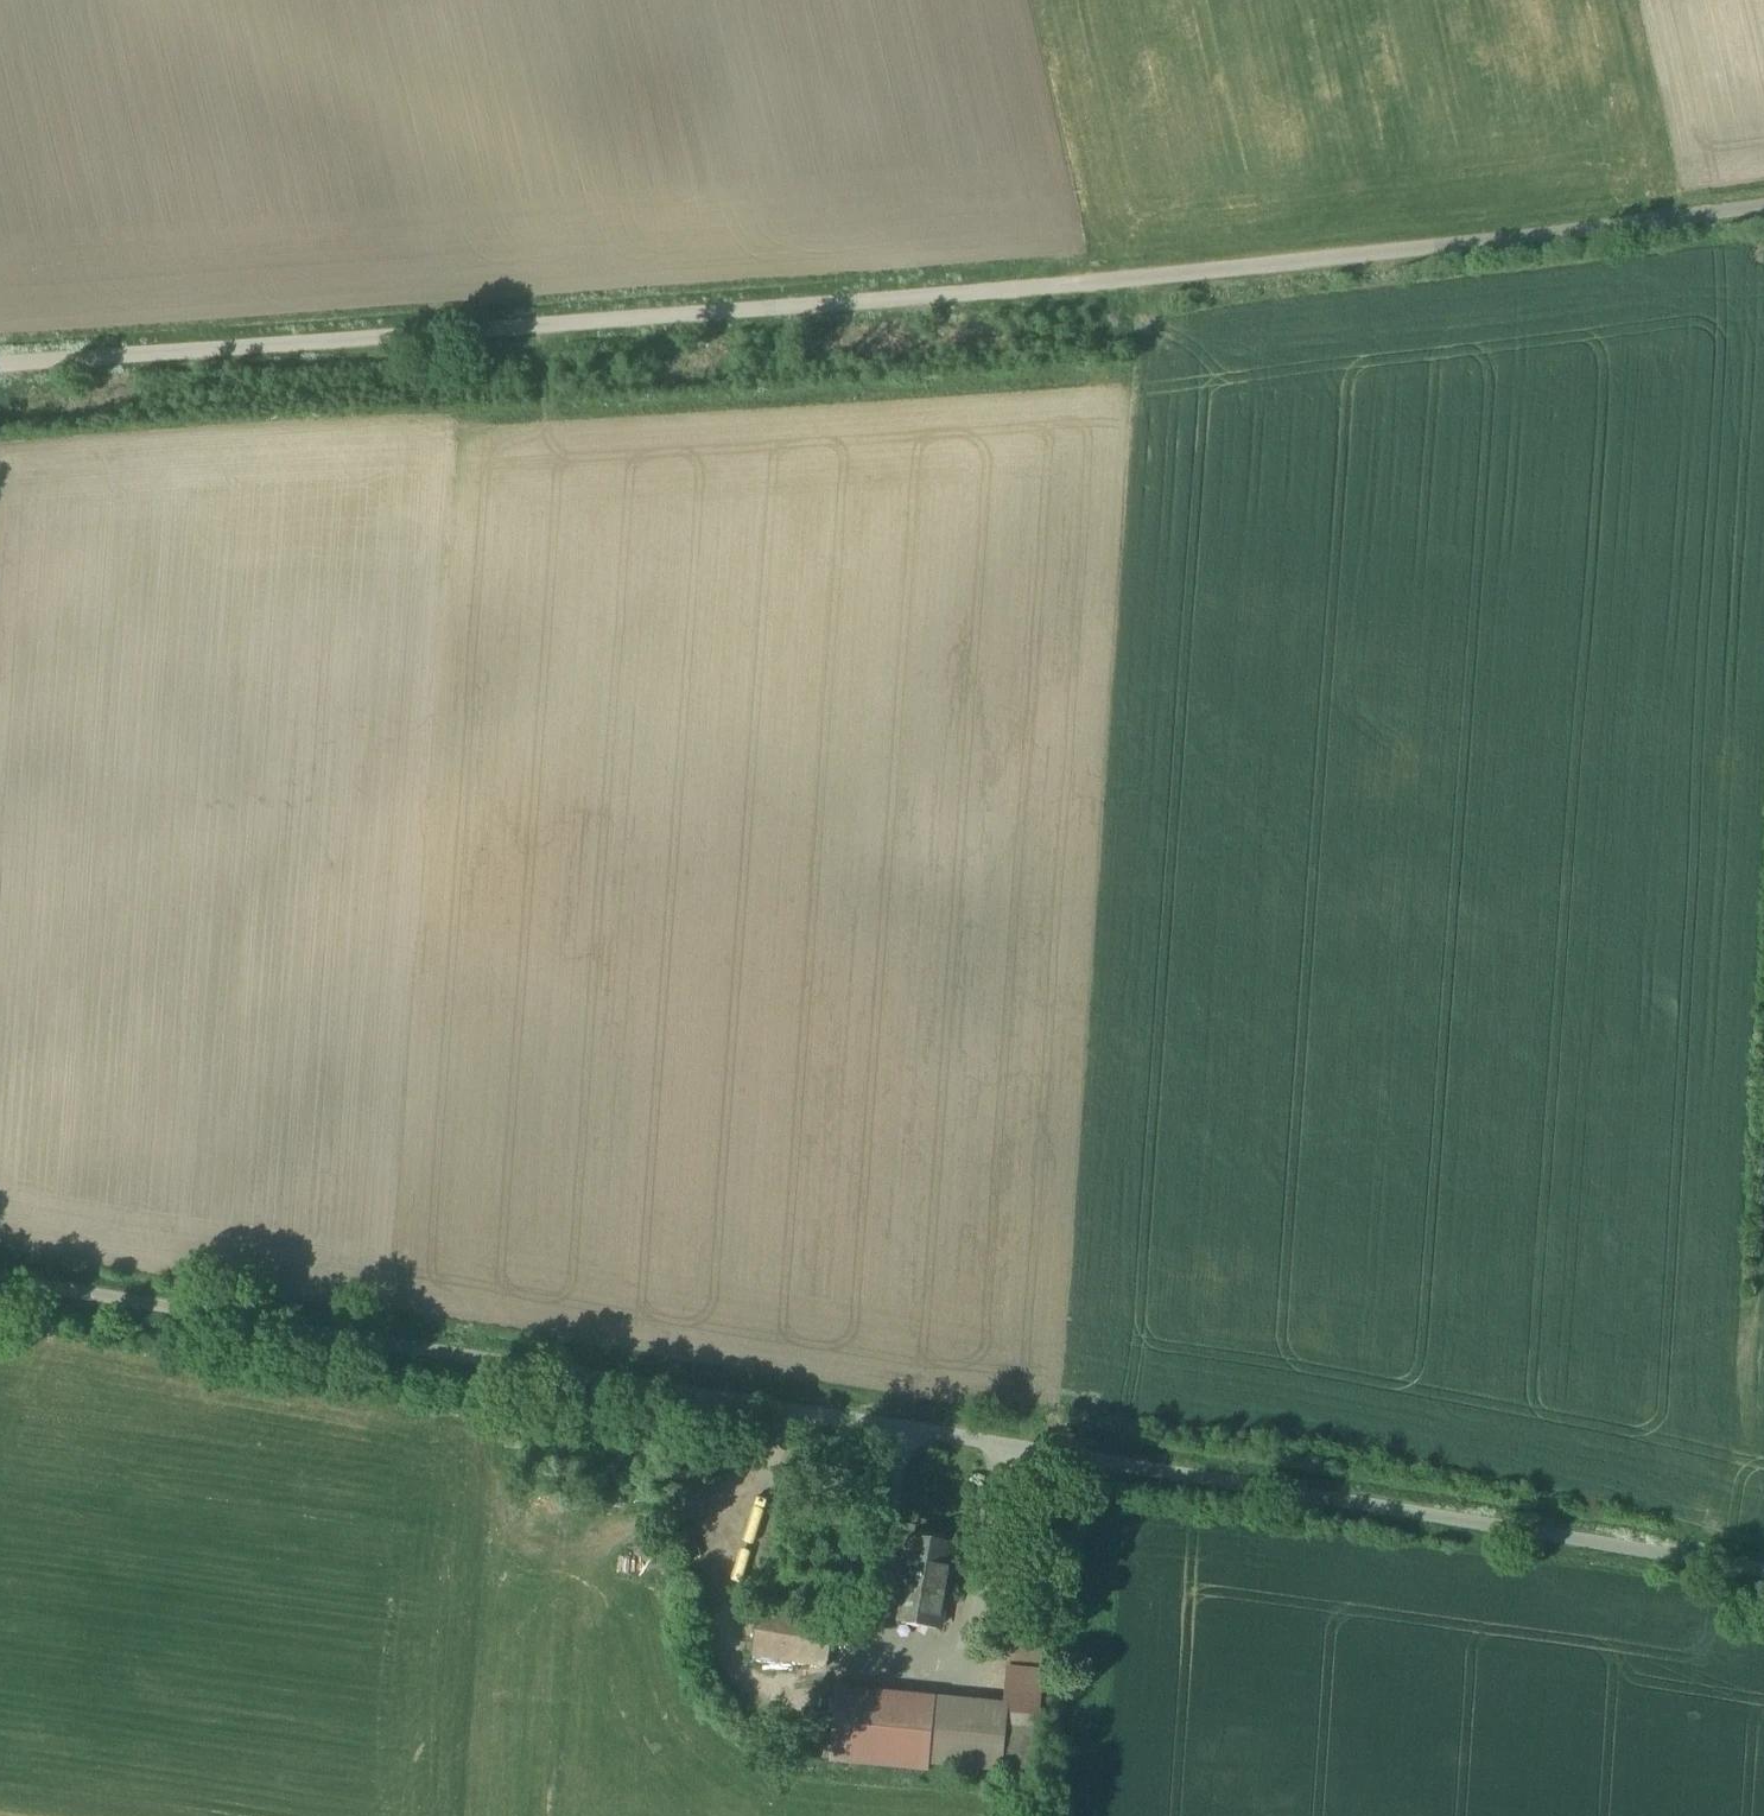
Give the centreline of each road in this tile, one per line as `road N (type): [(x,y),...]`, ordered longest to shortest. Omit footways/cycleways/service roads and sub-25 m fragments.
road 1 (unclassified): [(1763,1527),(0,1281)]
road 2 (unclassified): [(1763,199),(1492,233),(0,370)]

